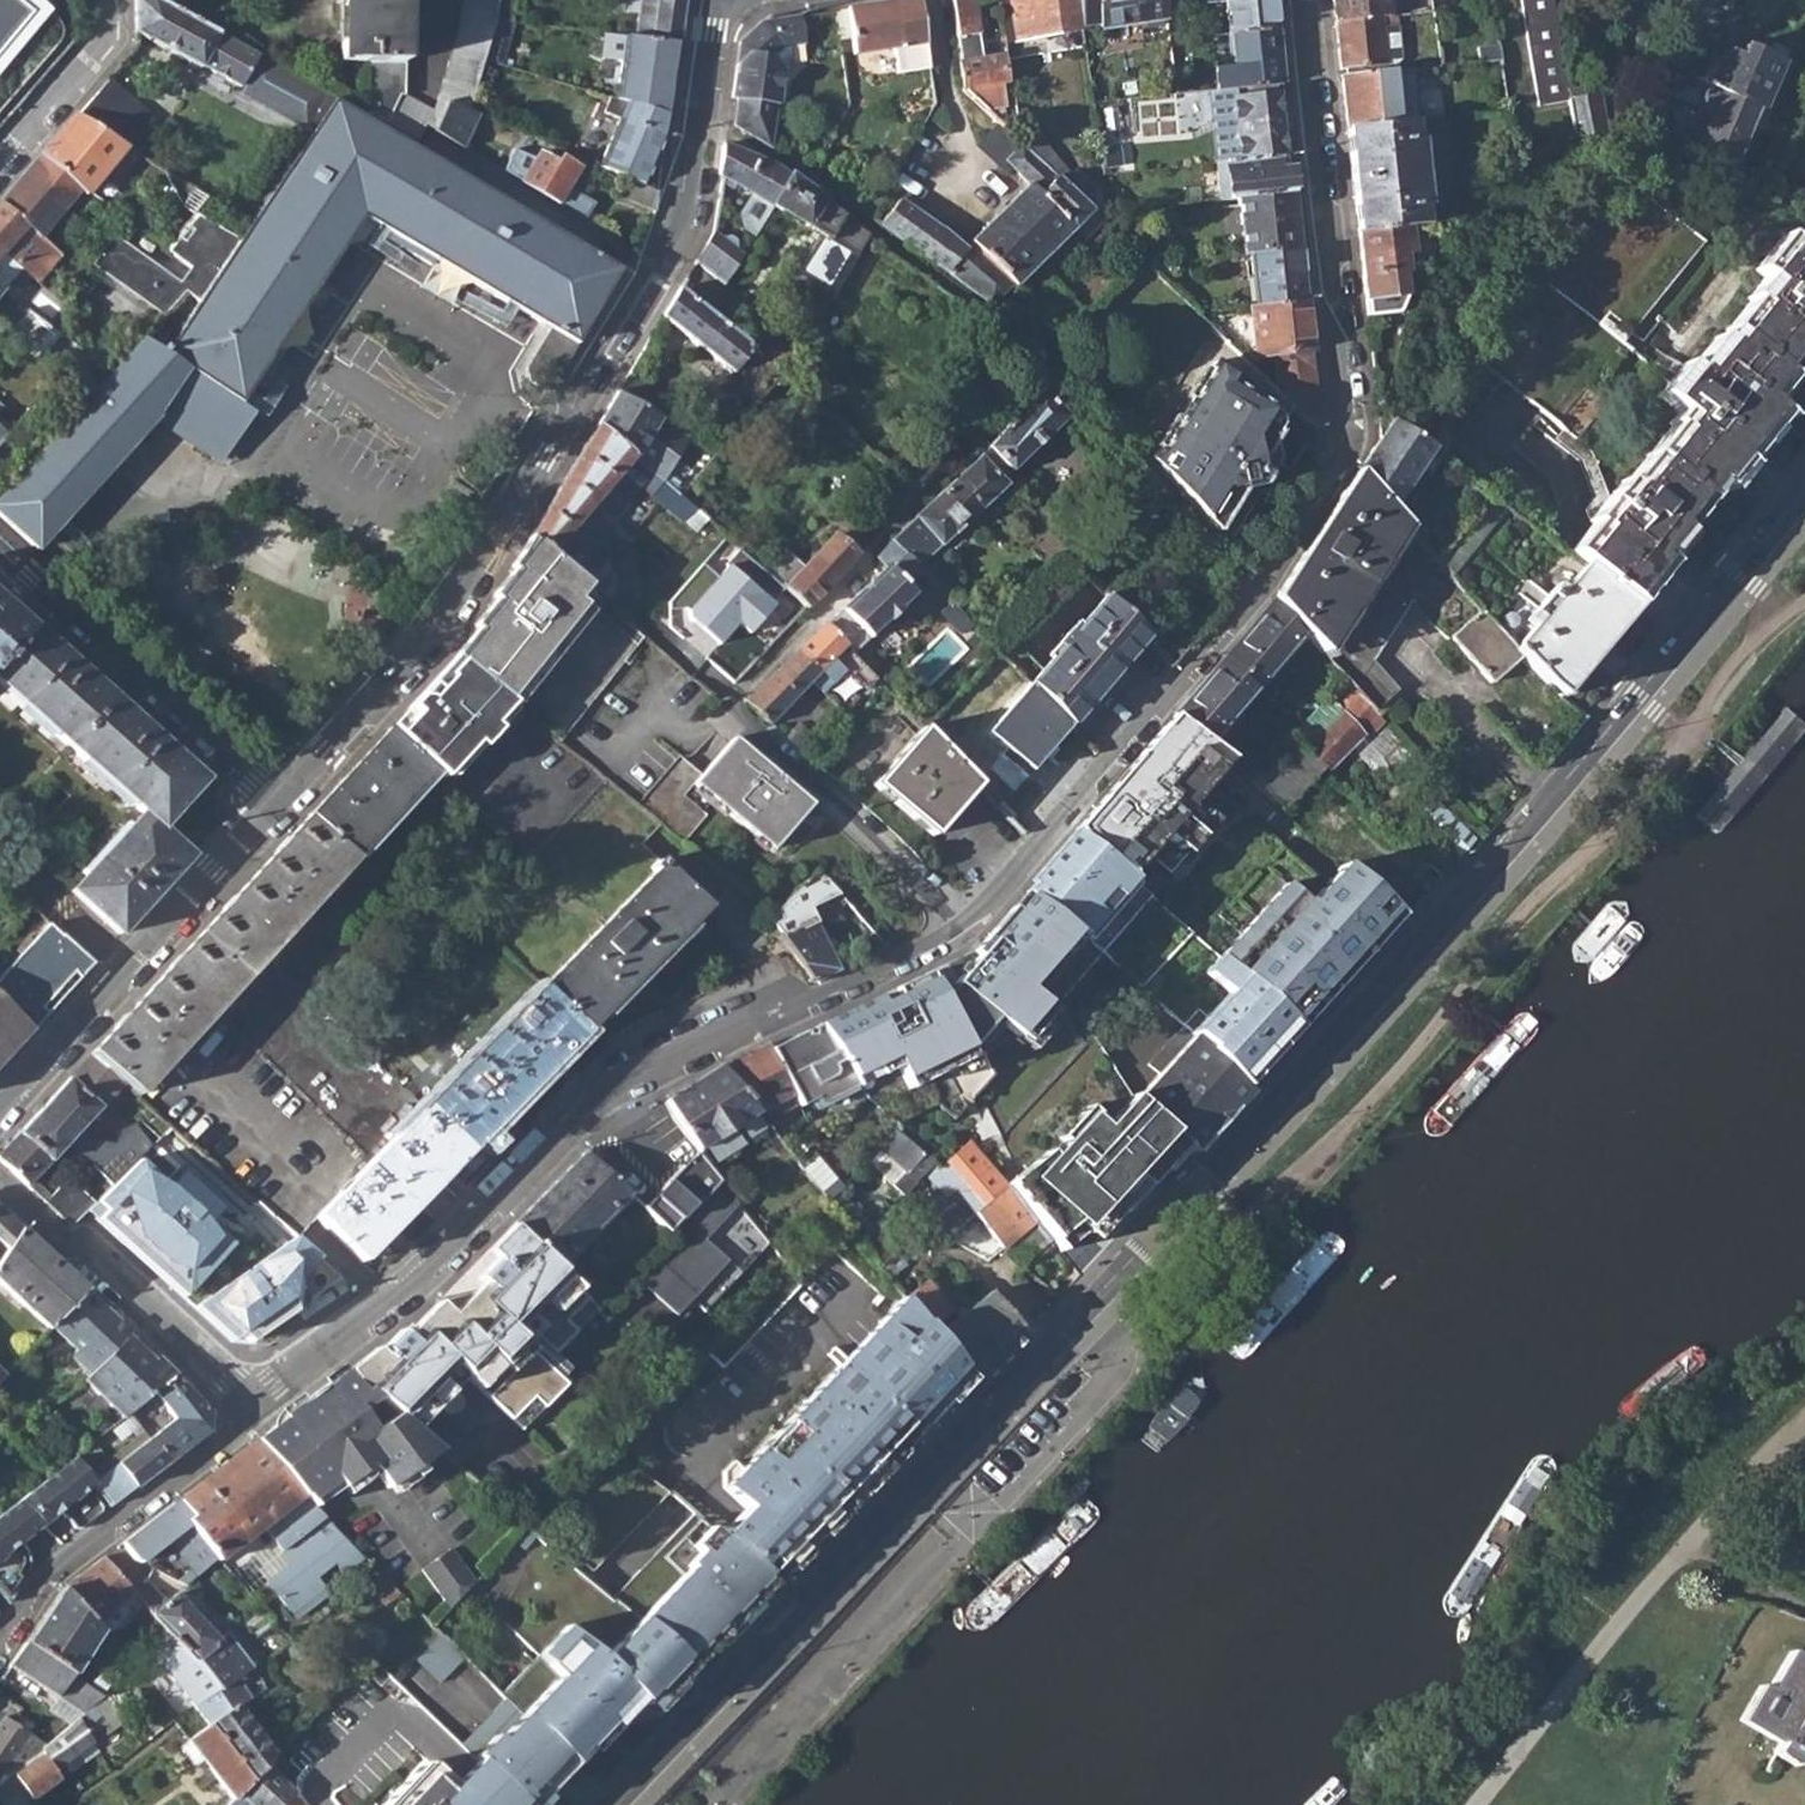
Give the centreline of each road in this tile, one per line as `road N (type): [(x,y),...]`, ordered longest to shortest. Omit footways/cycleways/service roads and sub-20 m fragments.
road 1 (residential): [(1804,494),(1286,1097),(612,1804)]
road 2 (residential): [(960,926),(1243,608),(1336,460),(1344,425),(1302,0)]
road 3 (residential): [(715,0),(695,148),(650,280),(435,624),(275,799)]
road 4 (residential): [(255,1407),(415,1281),(612,1090),(960,926)]
road 5 (residential): [(275,799),(0,1100)]
road 6 (residential): [(0,555),(275,799)]
road 7 (residential): [(0,1647),(44,1581),(255,1407)]
road 8 (residential): [(255,1407),(0,1182)]
road 9 (residential): [(960,926),(872,836),(727,717)]
road 10 (residential): [(111,0),(113,36),(0,165)]

